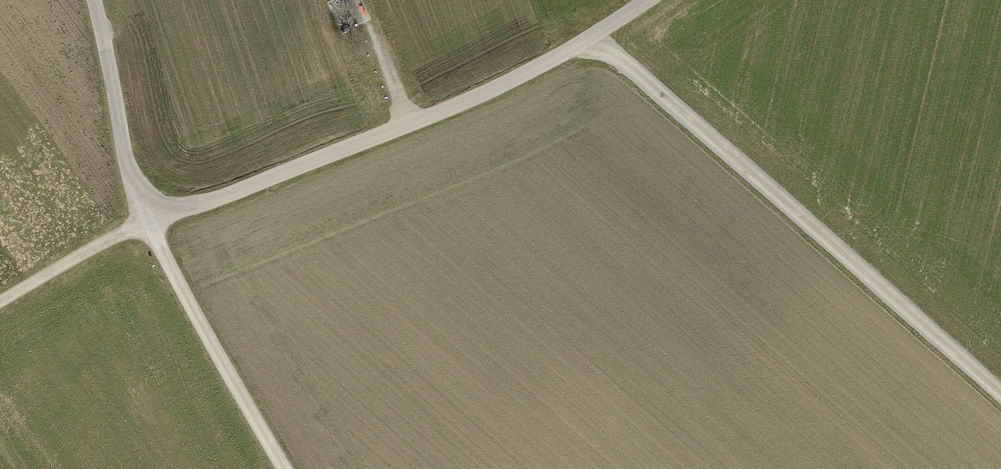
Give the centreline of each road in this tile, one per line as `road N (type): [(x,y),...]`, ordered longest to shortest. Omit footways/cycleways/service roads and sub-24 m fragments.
road 1 (track): [(658,0),(595,42),(409,125),(146,225)]
road 2 (track): [(1000,395),(595,42)]
road 3 (track): [(146,225),(285,468)]
road 4 (unclassified): [(146,225),(94,0)]
road 5 (track): [(0,301),(146,225)]

